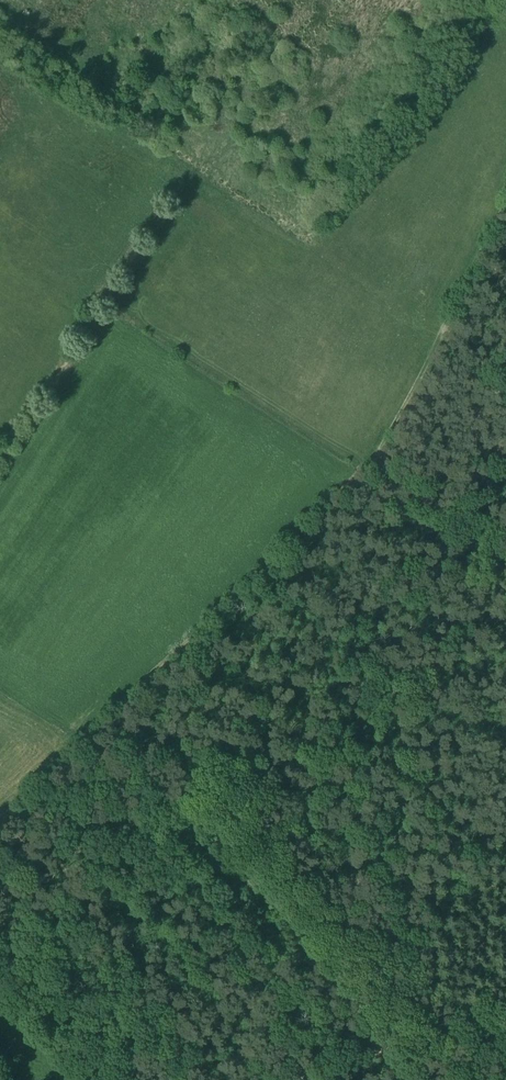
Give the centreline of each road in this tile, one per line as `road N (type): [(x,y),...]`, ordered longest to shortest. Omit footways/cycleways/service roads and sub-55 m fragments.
road 1 (track): [(292,1079),(505,986)]
road 2 (track): [(505,555),(375,462)]

